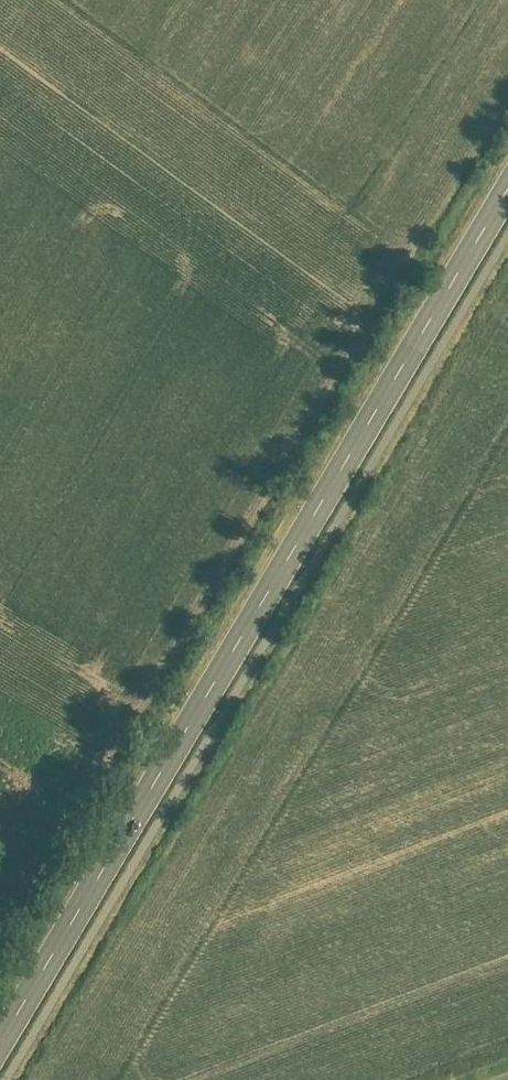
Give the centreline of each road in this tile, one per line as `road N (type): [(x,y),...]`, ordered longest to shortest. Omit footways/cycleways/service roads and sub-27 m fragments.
road 1 (secondary): [(0,1048),(507,191)]

